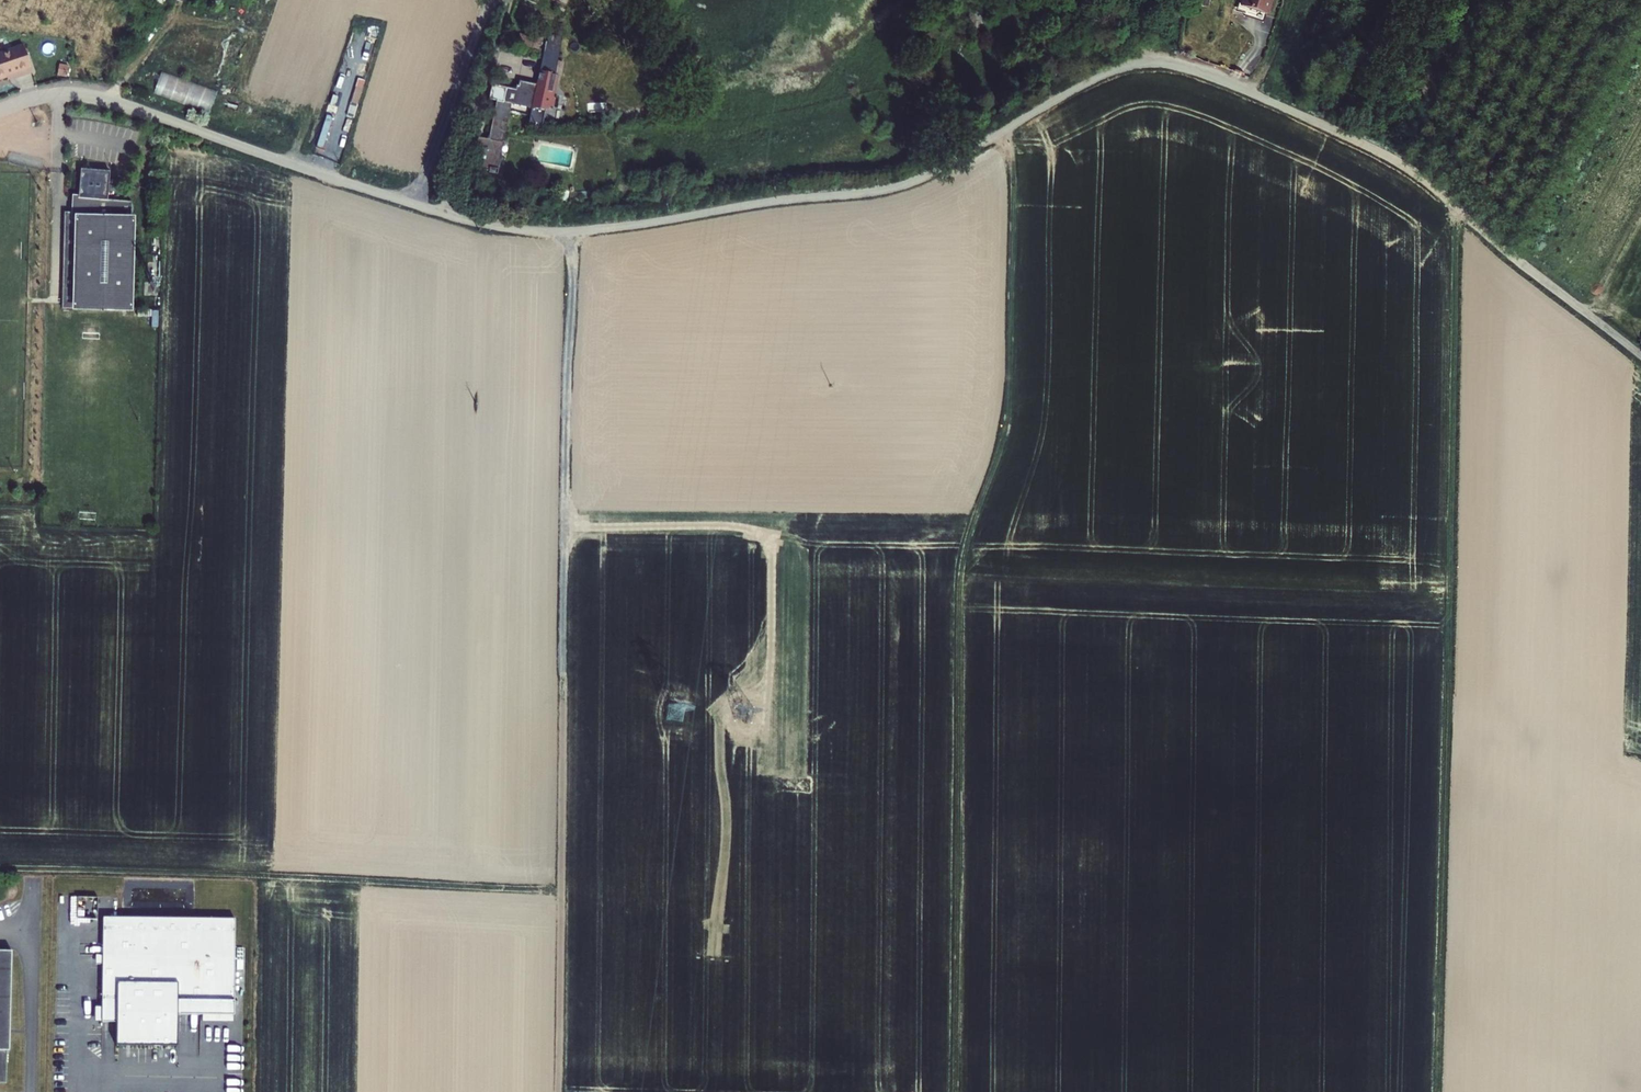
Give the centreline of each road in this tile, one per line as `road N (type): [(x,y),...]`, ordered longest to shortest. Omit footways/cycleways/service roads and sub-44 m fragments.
road 1 (track): [(1640,356),(1401,163),(1170,64),(1095,79),(903,186),(626,226)]
road 2 (unclassified): [(626,226),(564,233),(484,226),(87,94),(0,110)]

